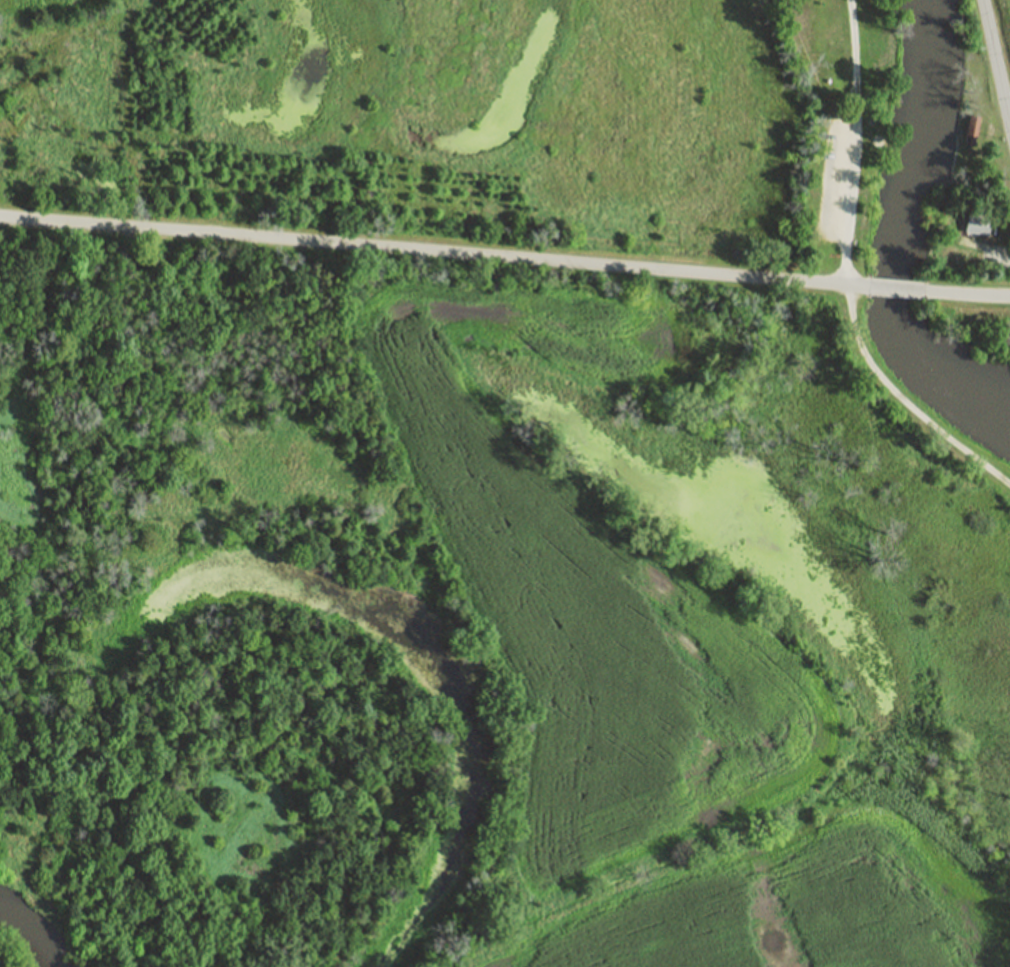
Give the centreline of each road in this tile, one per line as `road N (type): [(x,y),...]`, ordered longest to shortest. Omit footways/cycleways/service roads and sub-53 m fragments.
road 1 (residential): [(867,289),(0,221)]
road 2 (track): [(850,0),(848,287),(855,335),(874,372),(1009,495)]
road 3 (residential): [(983,0),(1009,132)]

